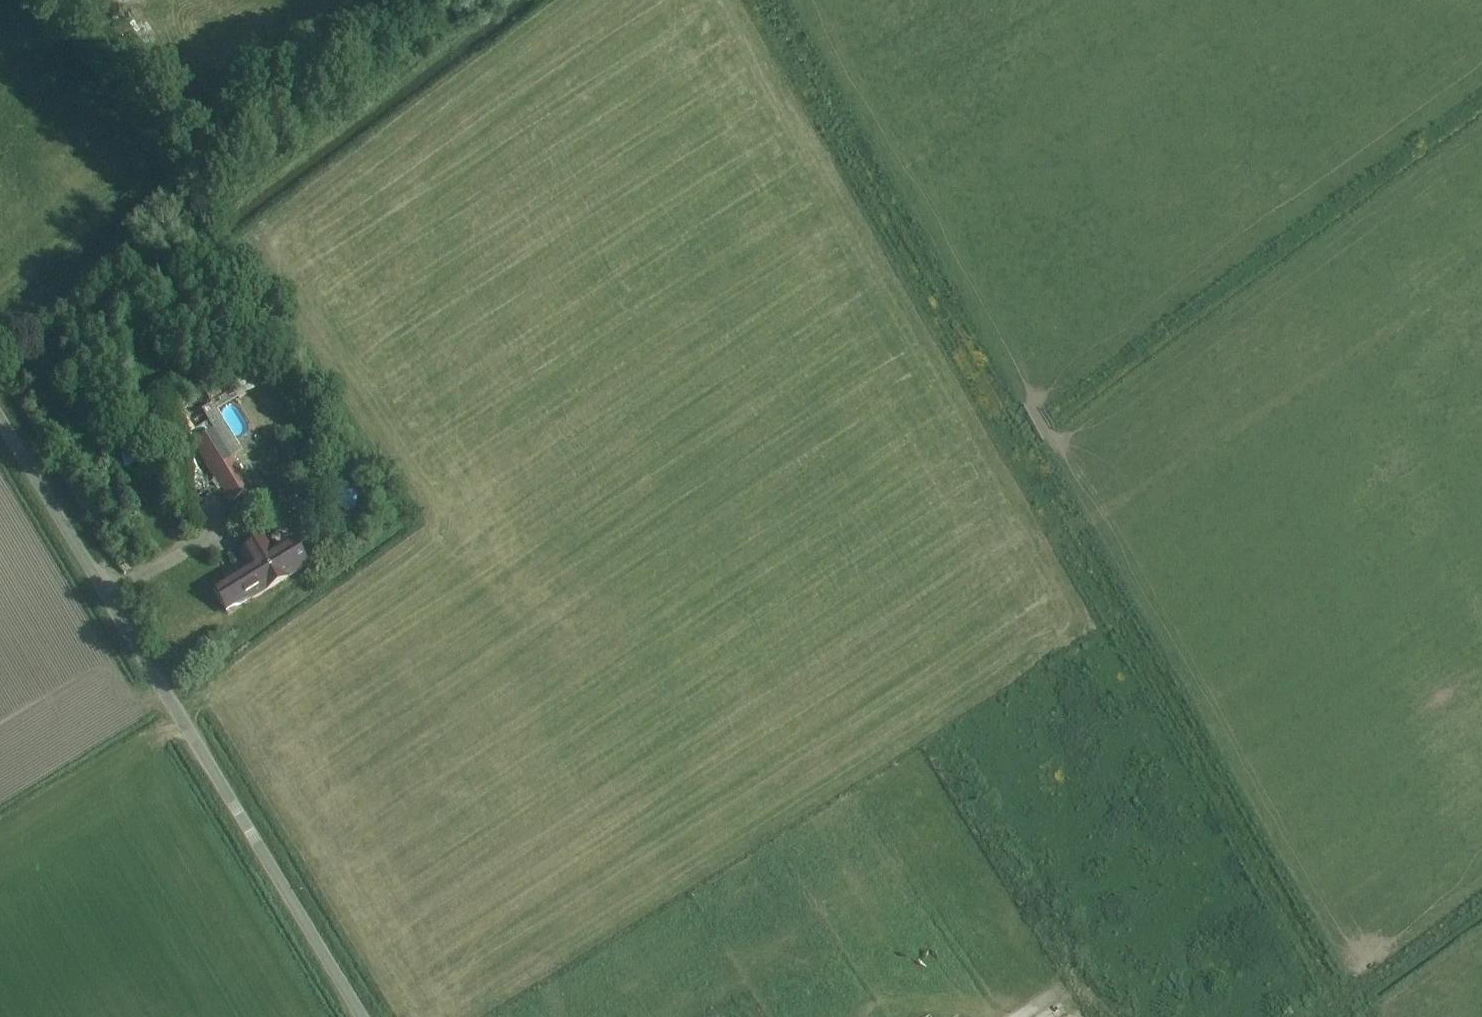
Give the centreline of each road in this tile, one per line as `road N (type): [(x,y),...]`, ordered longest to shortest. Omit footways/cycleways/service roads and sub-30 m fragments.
road 1 (unclassified): [(361,1016),(0,420)]

